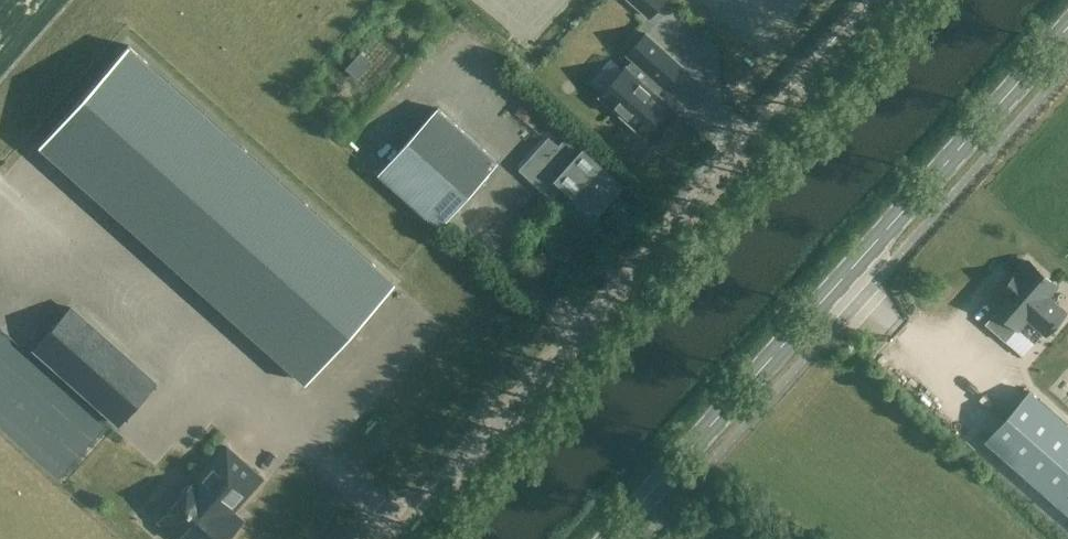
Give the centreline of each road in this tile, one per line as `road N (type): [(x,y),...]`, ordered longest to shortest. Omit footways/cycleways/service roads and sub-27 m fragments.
road 1 (tertiary): [(403,538),(885,0)]
road 2 (secondary): [(618,538),(1067,36)]

